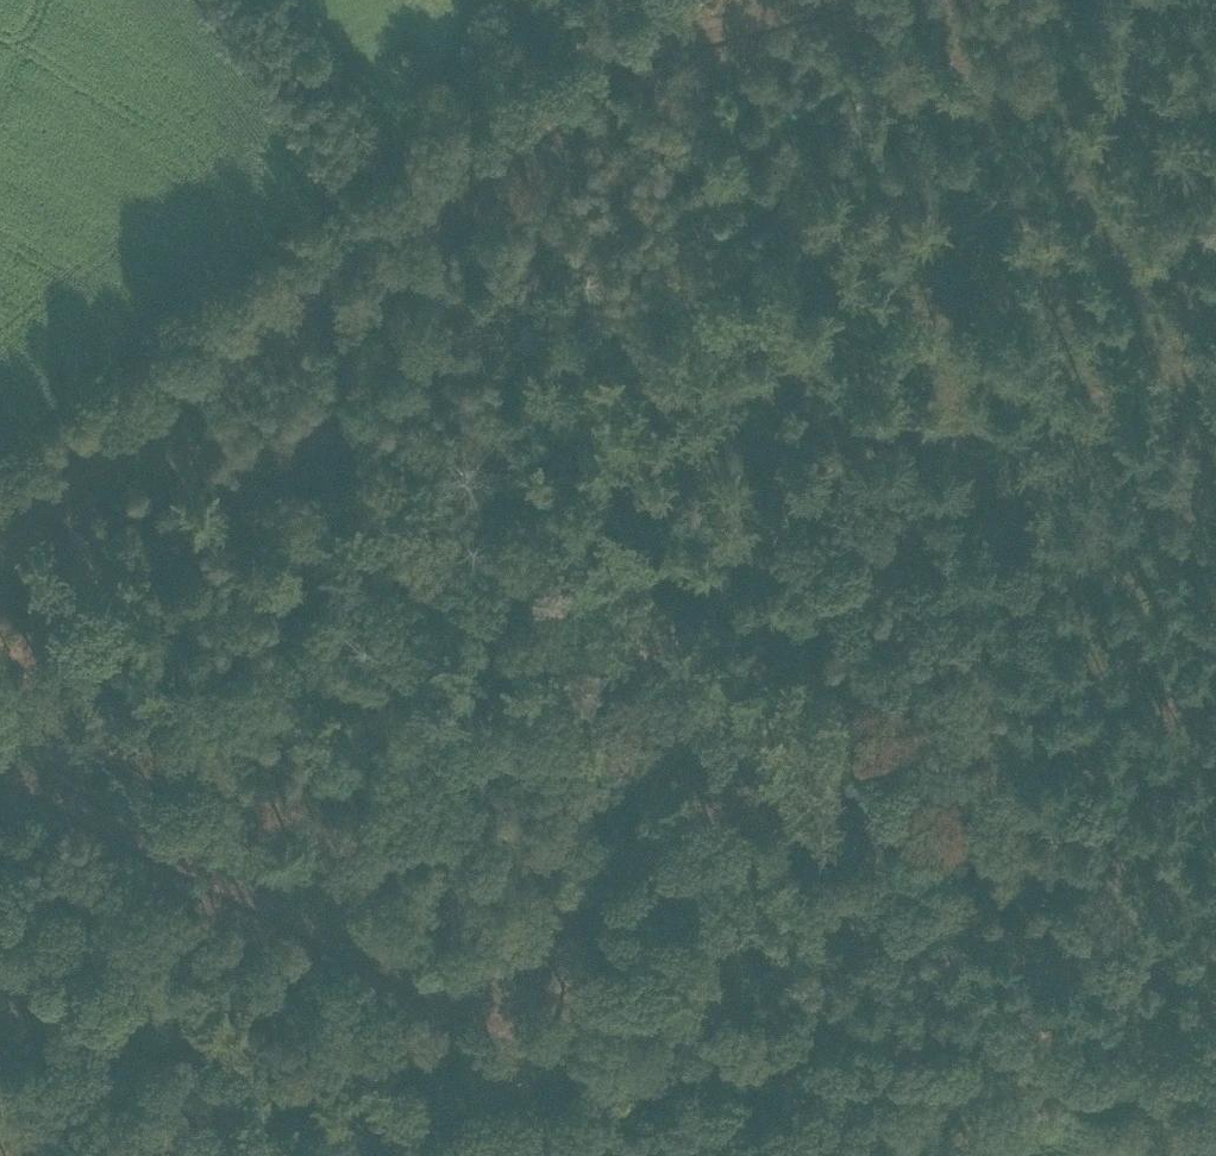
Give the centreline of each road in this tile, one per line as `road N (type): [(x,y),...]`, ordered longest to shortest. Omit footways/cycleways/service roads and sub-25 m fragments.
road 1 (track): [(1215,1122),(1125,1090),(1061,1082),(702,1080),(631,1071),(0,734)]
road 2 (track): [(869,1155),(966,1081)]

